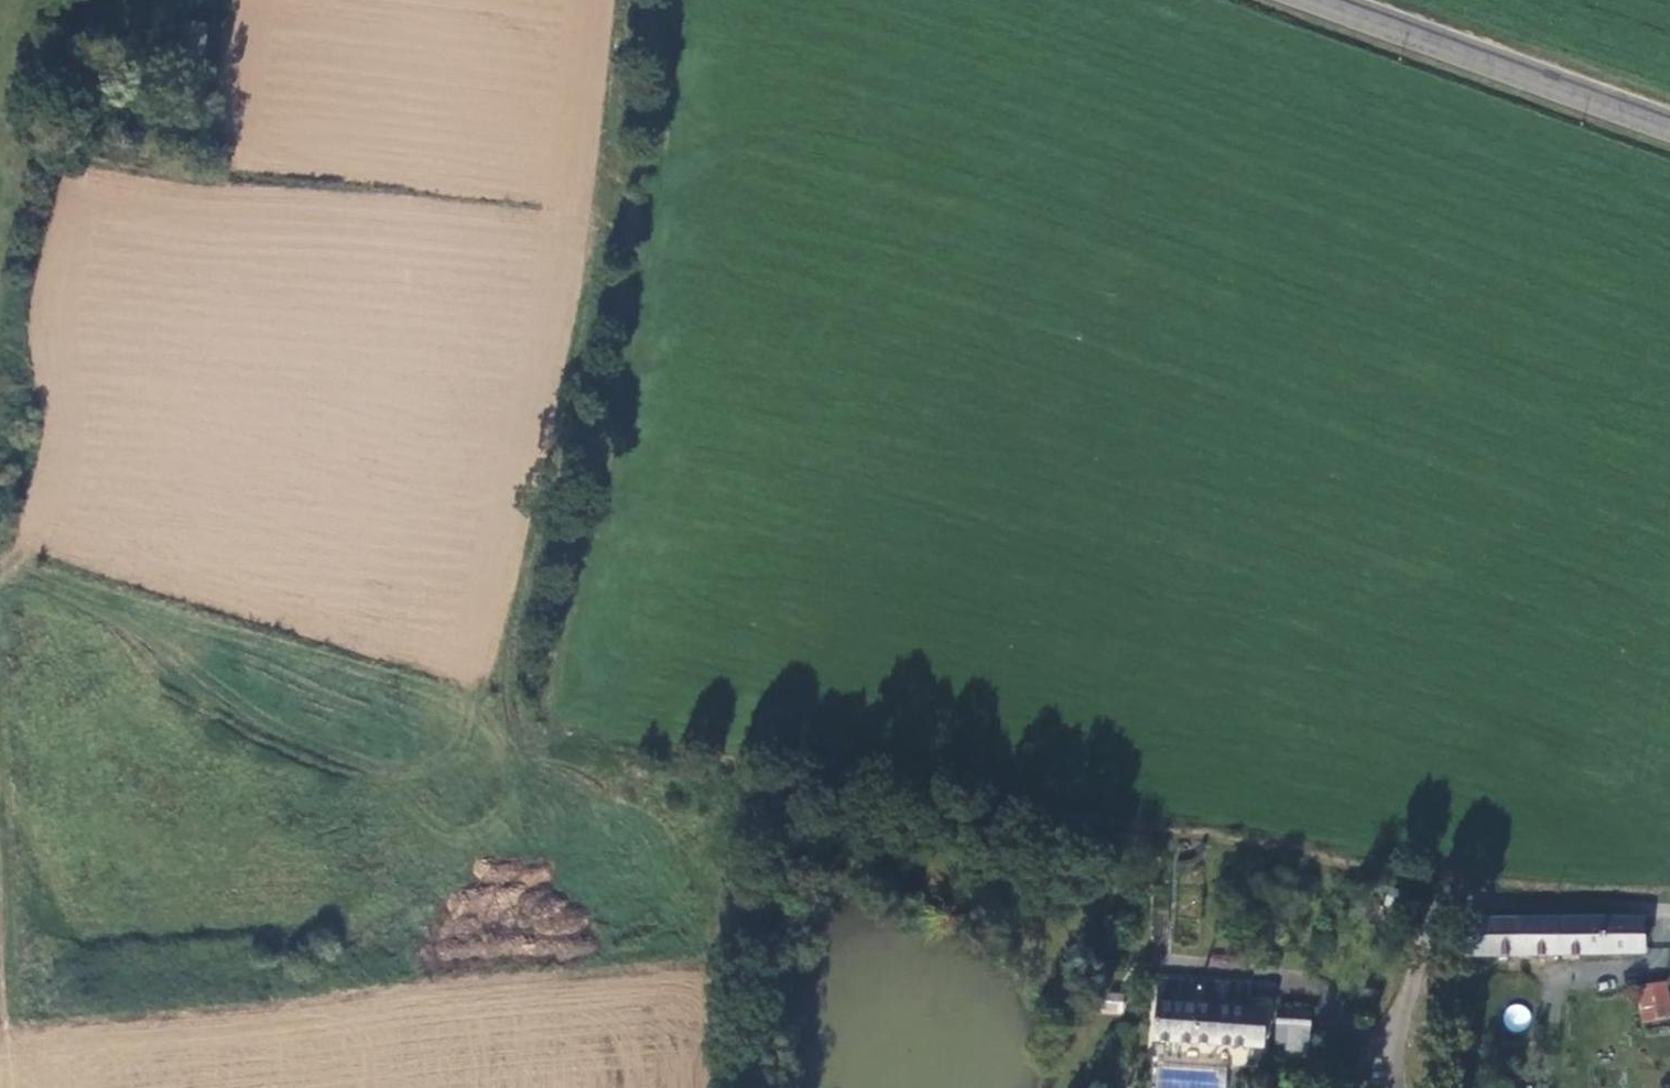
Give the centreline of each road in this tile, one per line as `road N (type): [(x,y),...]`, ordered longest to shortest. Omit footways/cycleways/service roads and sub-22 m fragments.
road 1 (secondary): [(1669,130),(1305,0)]
road 2 (unclassified): [(1669,910),(1494,899)]

